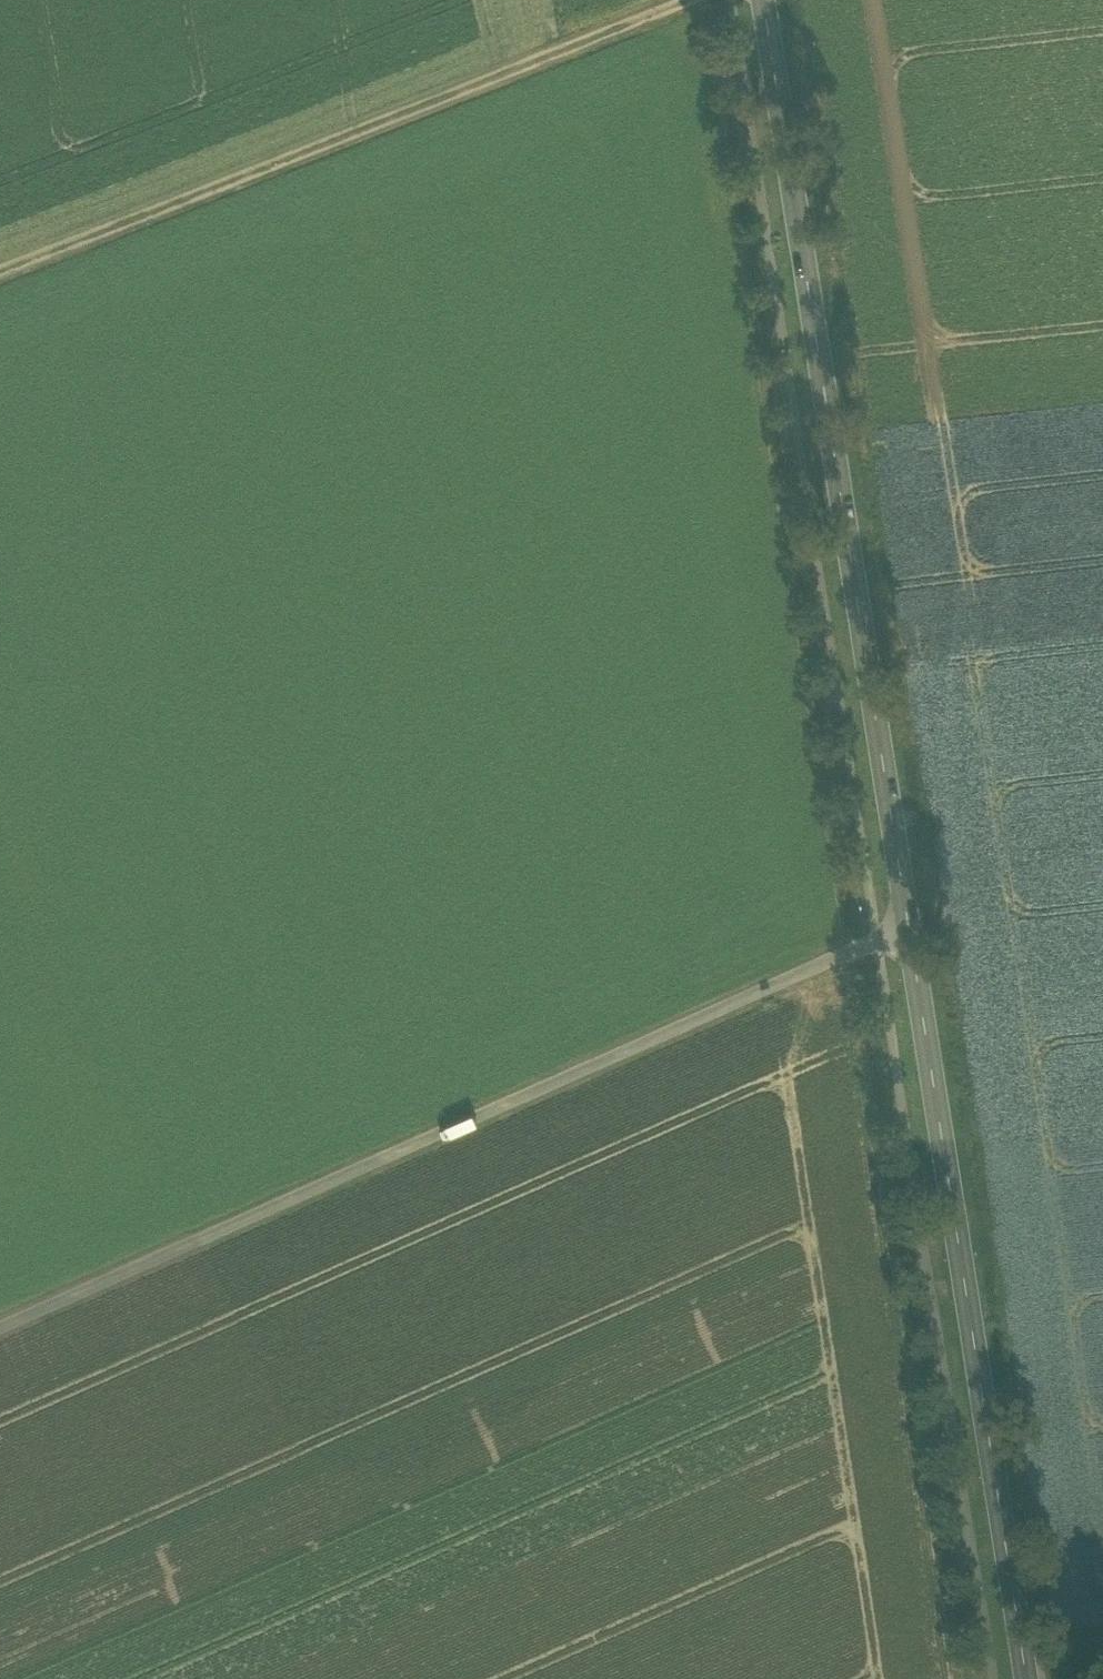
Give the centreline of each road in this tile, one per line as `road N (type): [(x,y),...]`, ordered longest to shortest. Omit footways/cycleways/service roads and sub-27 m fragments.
road 1 (secondary): [(1025,1678),(763,0)]
road 2 (track): [(690,0),(0,271)]

